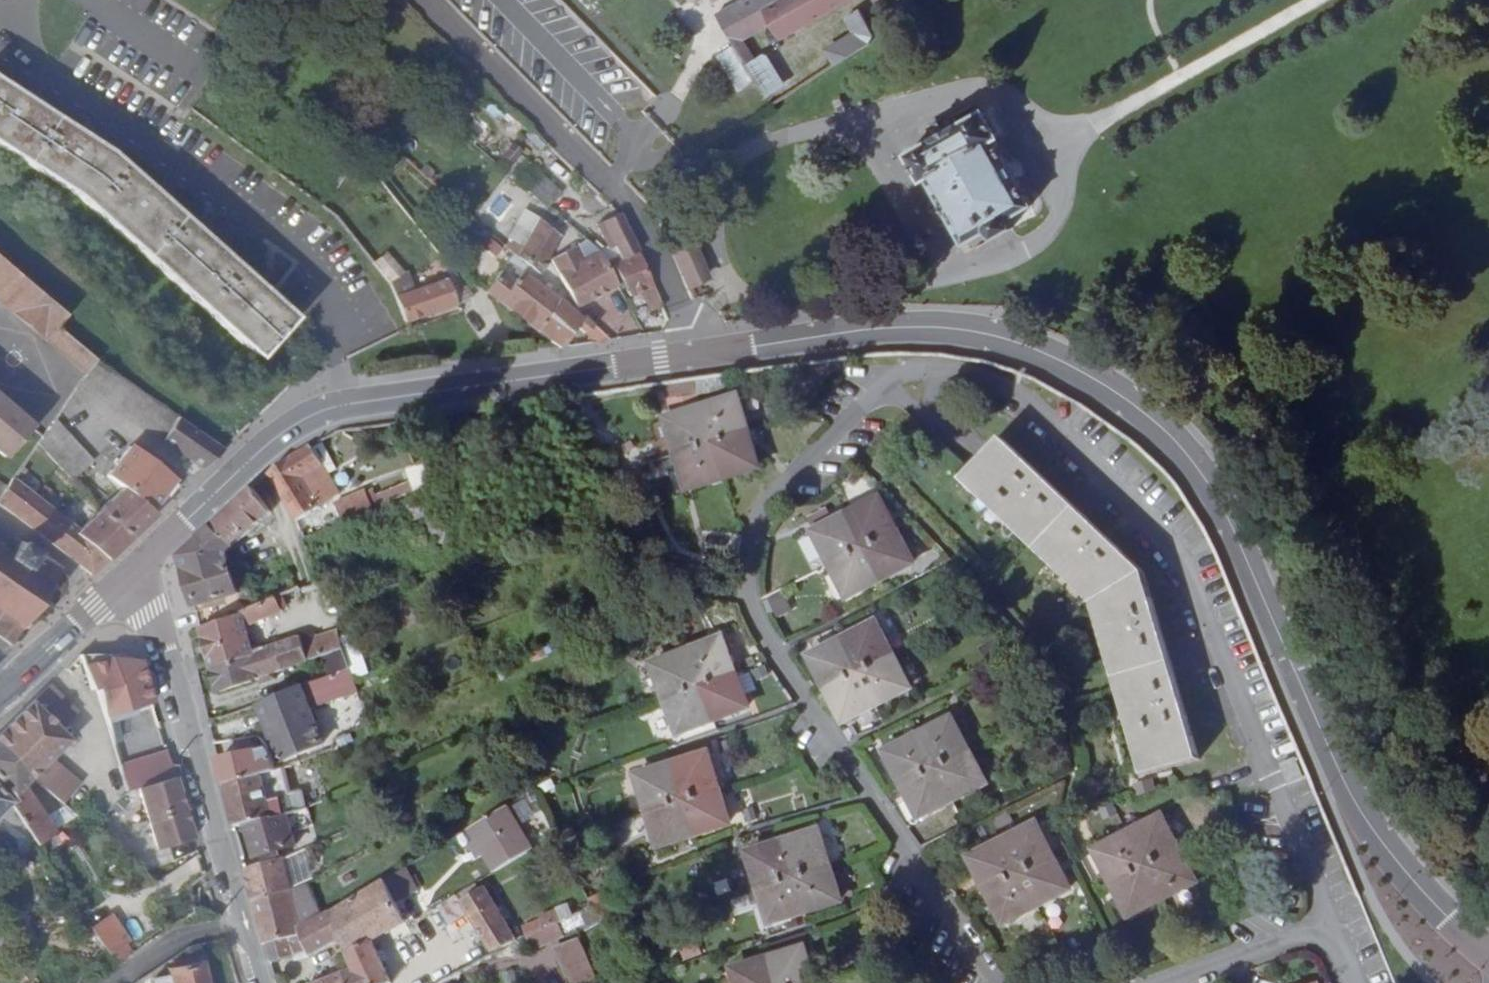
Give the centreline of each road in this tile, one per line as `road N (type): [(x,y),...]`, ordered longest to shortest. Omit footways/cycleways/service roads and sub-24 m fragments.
road 1 (residential): [(1332,921),(1176,545),(1006,387),(944,372),(889,380),(767,499),(745,542),(746,590),(754,621),(1001,982)]
road 2 (secondary): [(1488,948),(1414,881),(1379,835),(1348,785),(1244,548),(1183,451),(1146,414),(1087,375),(970,332),(866,329),(686,355)]
road 3 (secondary): [(686,355),(343,407),(288,429),(130,574)]
road 4 (residential): [(414,0),(623,201),(686,355)]
road 5 (residential): [(130,574),(150,612),(243,922)]
road 6 (track): [(1069,149),(1330,0)]
road 7 (residential): [(1162,982),(1332,921)]
road 8 (secondary): [(130,574),(0,690)]
road 9 (residential): [(121,982),(243,922)]

